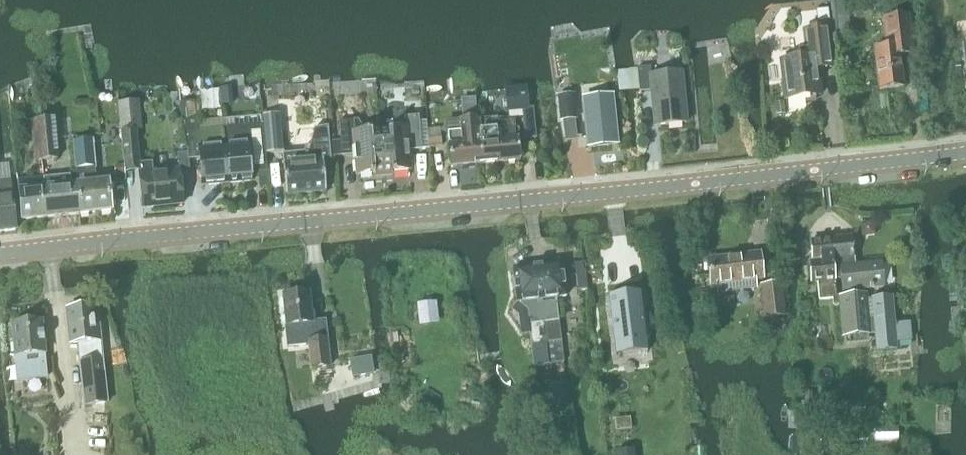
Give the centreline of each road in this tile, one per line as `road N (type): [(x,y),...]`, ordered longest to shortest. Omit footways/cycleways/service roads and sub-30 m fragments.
road 1 (secondary): [(965,152),(0,255)]

